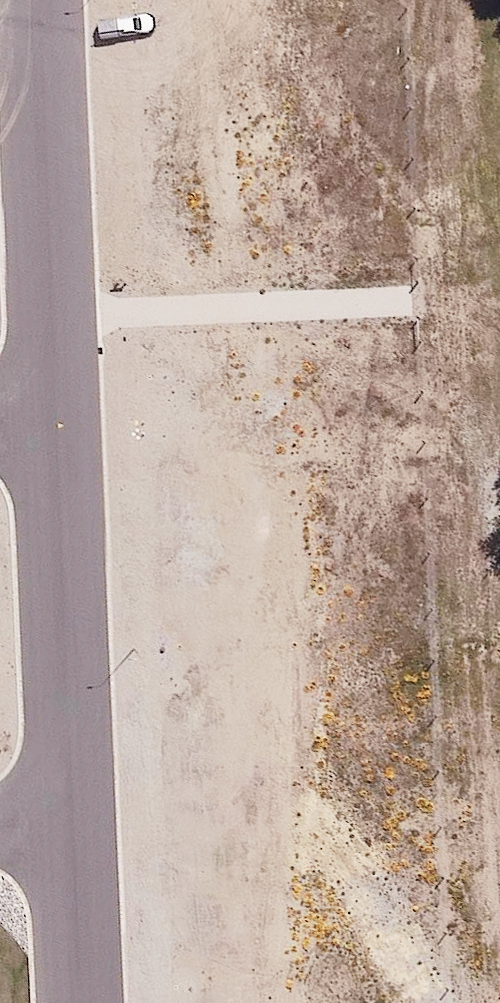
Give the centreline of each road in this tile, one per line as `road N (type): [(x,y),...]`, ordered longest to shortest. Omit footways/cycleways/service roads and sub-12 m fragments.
road 1 (residential): [(58,419),(36,0)]
road 2 (residential): [(72,815),(58,419)]
road 3 (unknown): [(53,314),(401,300)]
road 4 (residential): [(79,1002),(72,815)]

